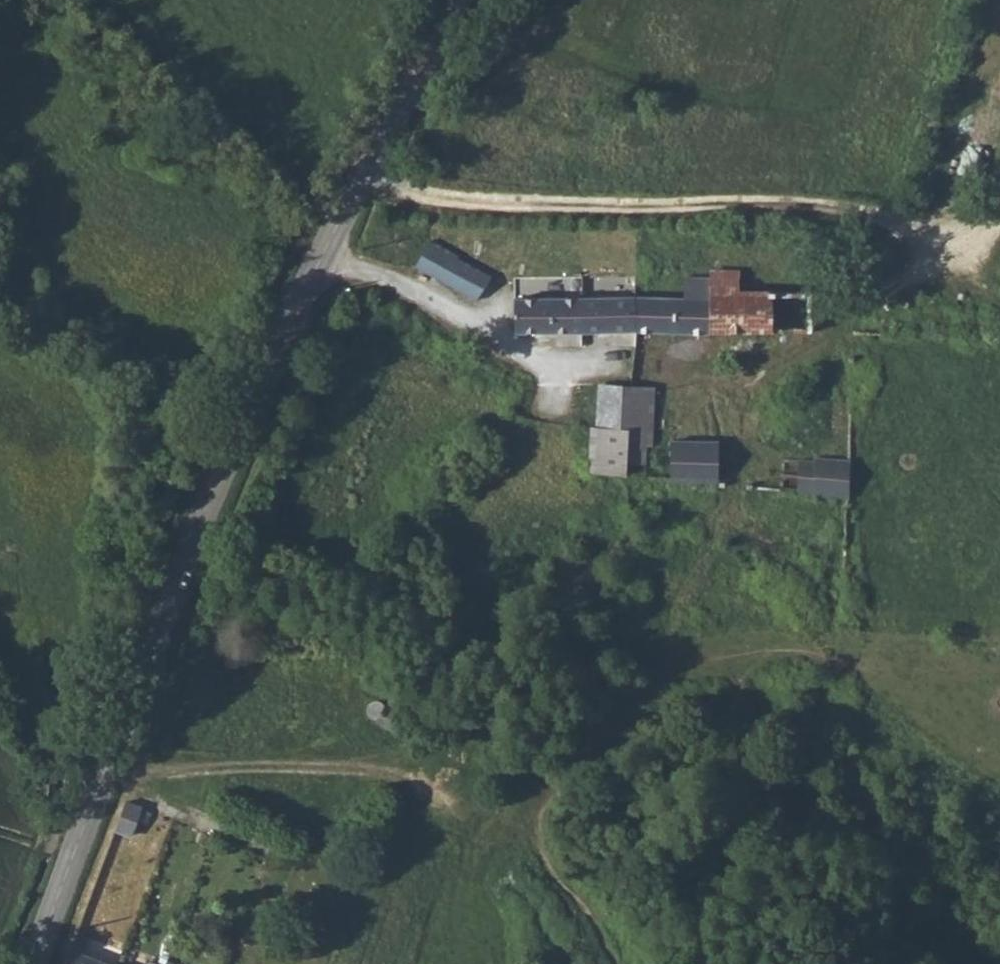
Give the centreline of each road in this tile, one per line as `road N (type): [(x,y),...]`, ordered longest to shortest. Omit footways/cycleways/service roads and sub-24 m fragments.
road 1 (track): [(468,840),(583,749),(650,671),(741,472),(761,386),(999,228)]
road 2 (tertiary): [(318,261),(190,546),(35,963)]
road 3 (track): [(110,768),(148,789),(381,768),(468,840),(563,963)]
road 4 (unclassified): [(318,261),(408,290),(510,345),(581,367),(680,366),(761,386)]
road 5 (tertiary): [(459,0),(318,261)]

